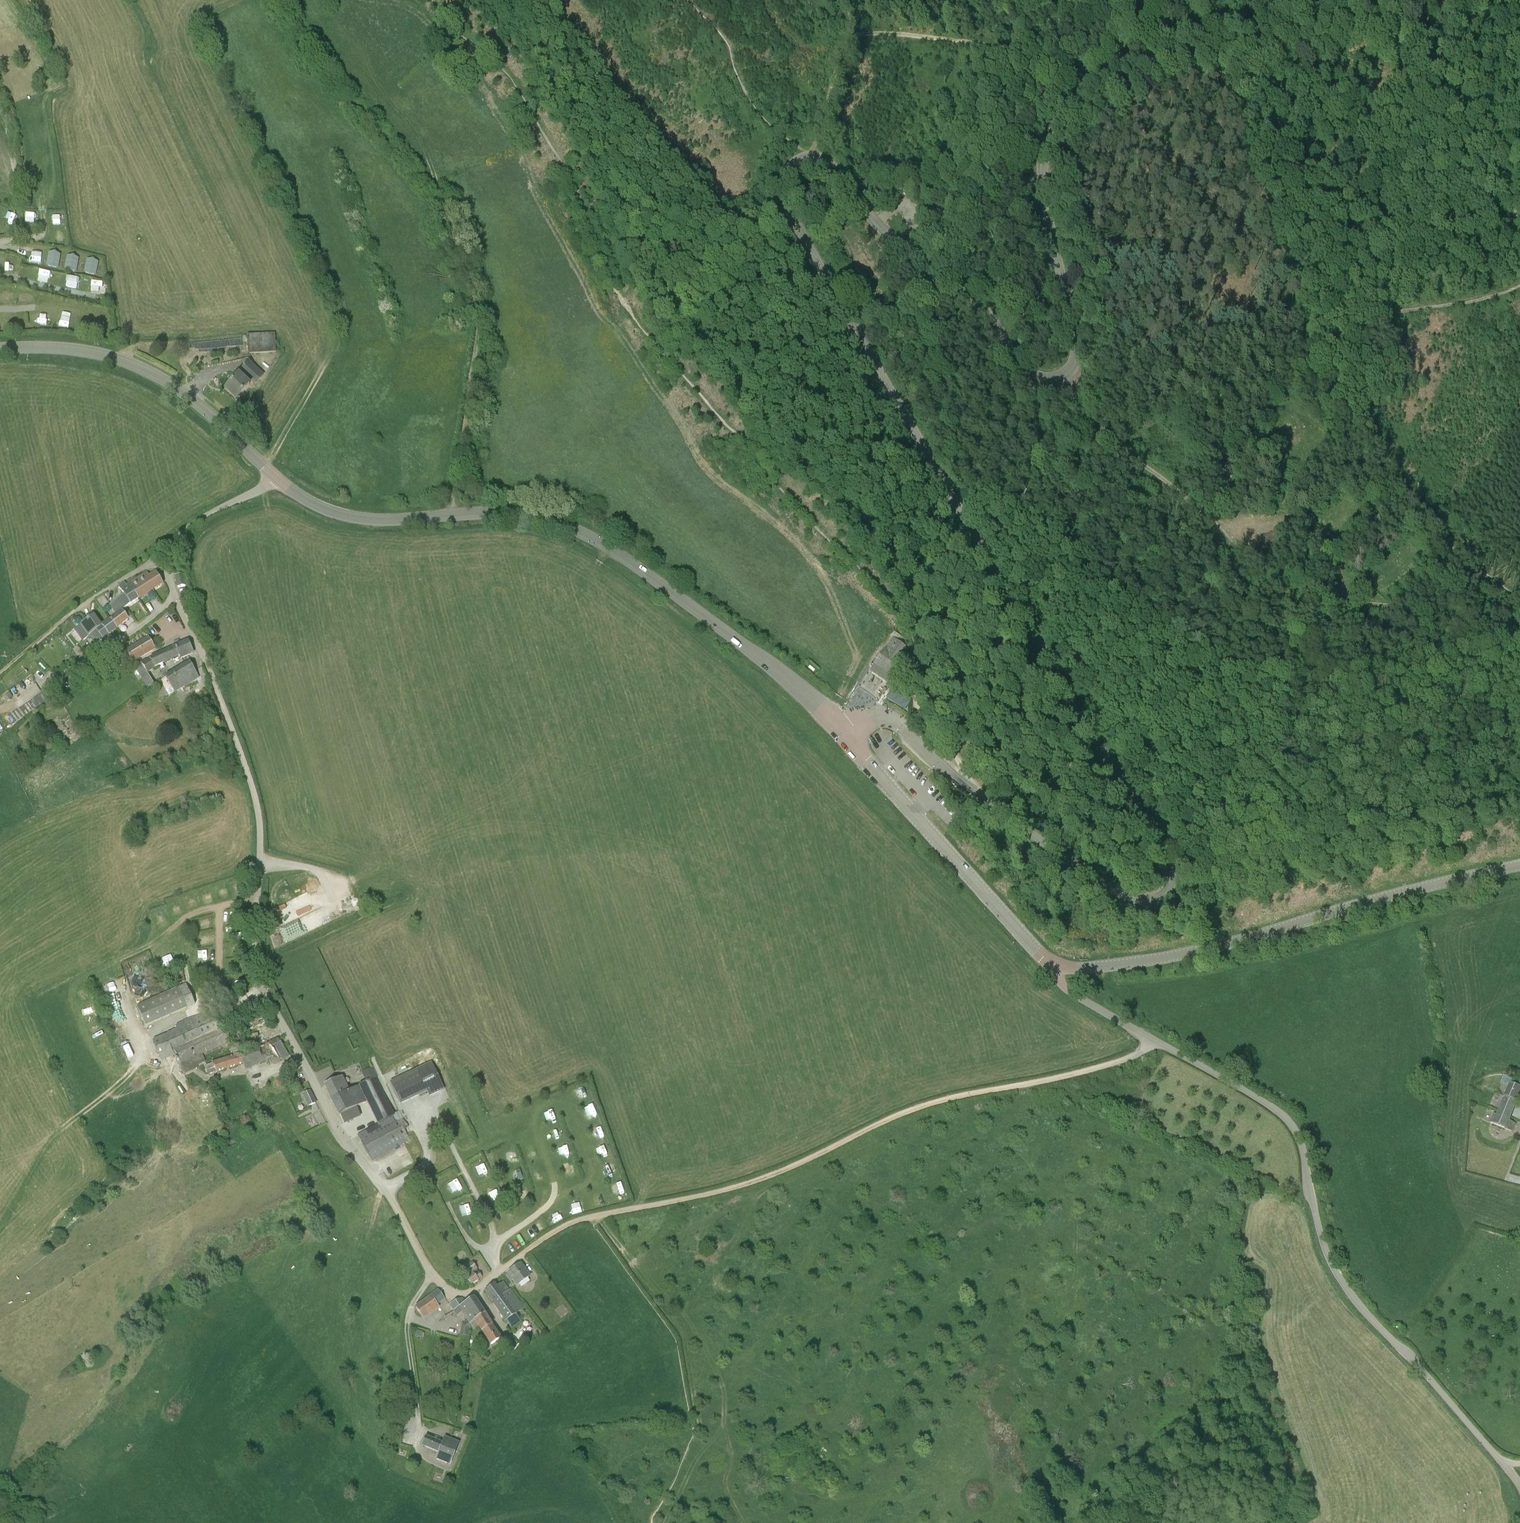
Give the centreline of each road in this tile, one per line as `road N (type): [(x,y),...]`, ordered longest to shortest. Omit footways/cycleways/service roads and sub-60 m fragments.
road 1 (tertiary): [(842,731),(871,716),(896,722),(964,786),(1110,889),(1152,899),(1171,883),(1151,829),(793,218),(784,182),(791,167),(811,156),(828,163),(877,224),(985,310),(1027,370),(1055,379),(1071,371),(1077,352),(1042,181),(1062,118),(1138,53),(1340,0)]
road 2 (unclassified): [(432,1274),(387,1192),(343,1138),(262,986),(255,951),(256,798),(169,574)]
road 3 (unclassified): [(1519,1485),(1341,1281),(1288,1120),(1070,992),(1056,964)]
road 4 (tertiary): [(842,731),(800,688),(579,530),(516,513),(353,517),(305,500),(275,477)]
road 5 (track): [(1152,1039),(1122,1061),(905,1112),(738,1186),(593,1216)]
road 6 (track): [(449,515),(479,327),(457,230),(435,192),(331,77),(284,0)]
road 7 (tertiary): [(1056,964),(1087,968),(1206,949),(1519,866)]
road 8 (tertiary): [(275,477),(195,402),(144,368),(86,351),(0,348)]
road 9 (tertiary): [(1056,964),(842,731)]
road 10 (track): [(1313,331),(1205,35)]
road 11 (track): [(1138,53),(856,36)]
road 12 (track): [(1313,331),(1265,356),(1237,382),(1221,428),(1231,482),(1222,529)]
road 13 (track): [(1222,529),(1111,442),(1066,375)]
road 14 (track): [(1313,331),(1347,318),(1473,302),(1519,285)]
road 15 (residential): [(432,1274),(407,1320),(419,1432)]
road 16 (track): [(1344,572),(1306,532),(1222,529)]
road 17 (track): [(811,156),(843,53),(856,36)]
road 18 (track): [(1222,529),(1272,570),(1330,597)]
road 19 (unclassified): [(530,1248),(467,1294),(452,1293),(432,1274)]

